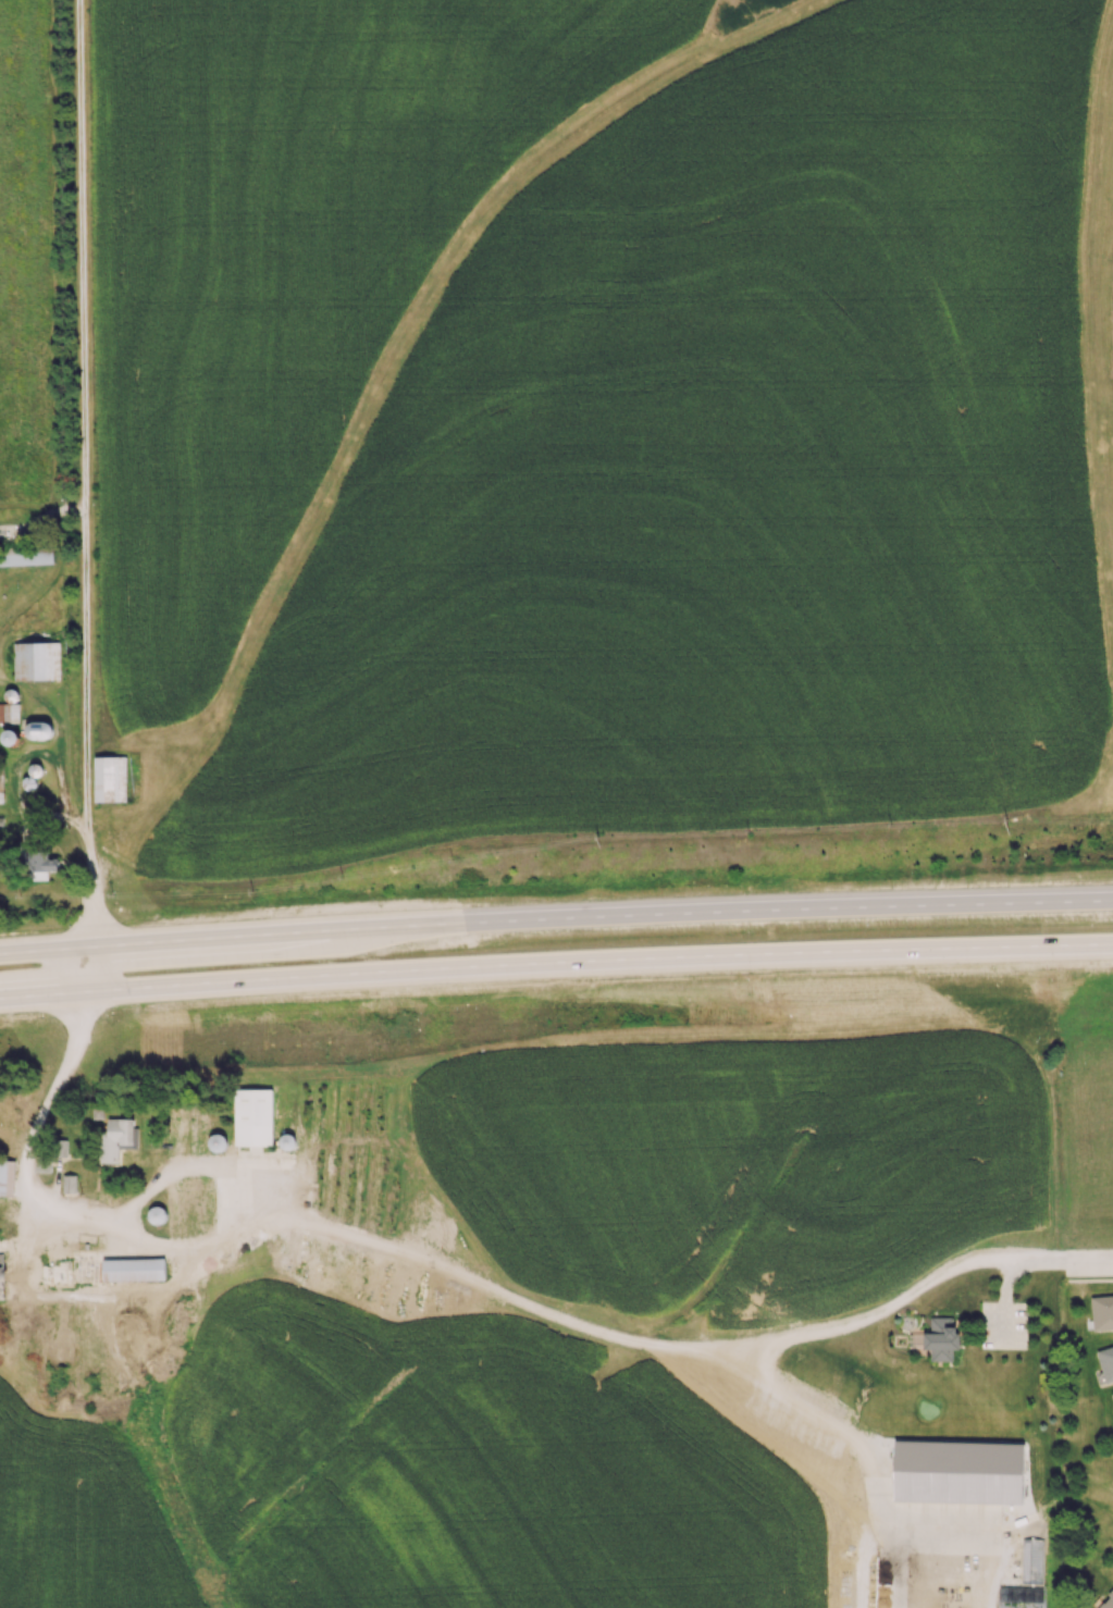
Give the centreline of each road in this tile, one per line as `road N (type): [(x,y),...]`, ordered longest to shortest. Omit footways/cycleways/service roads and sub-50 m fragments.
road 1 (trunk): [(0,1003),(472,970),(1112,948)]
road 2 (trunk): [(1112,899),(0,955)]
road 3 (track): [(88,740),(200,733),(353,435),(472,224),(536,150),(680,57),(740,38),(815,0)]
road 4 (residential): [(78,0),(92,879),(84,999)]
road 5 (track): [(1112,518),(1092,236),(1112,150)]

